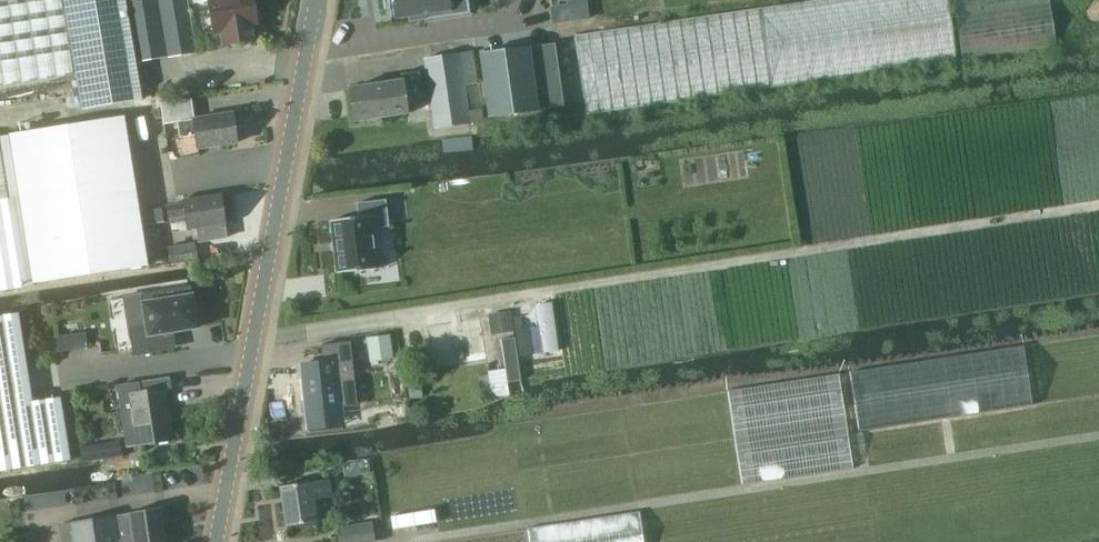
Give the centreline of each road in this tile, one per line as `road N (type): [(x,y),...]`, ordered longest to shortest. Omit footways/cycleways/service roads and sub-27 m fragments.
road 1 (residential): [(216,541),(317,0)]

